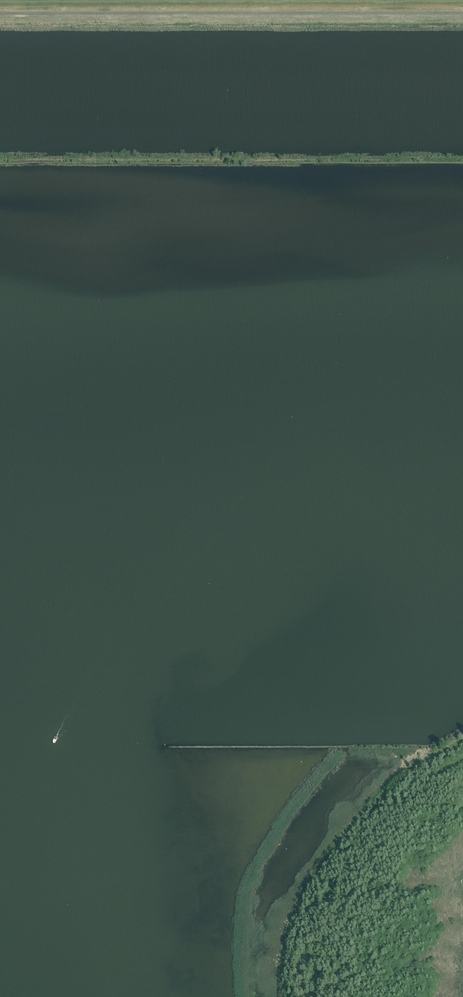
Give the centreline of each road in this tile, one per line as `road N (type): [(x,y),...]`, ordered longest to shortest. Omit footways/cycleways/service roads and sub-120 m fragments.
road 1 (unclassified): [(462,13),(0,13)]

